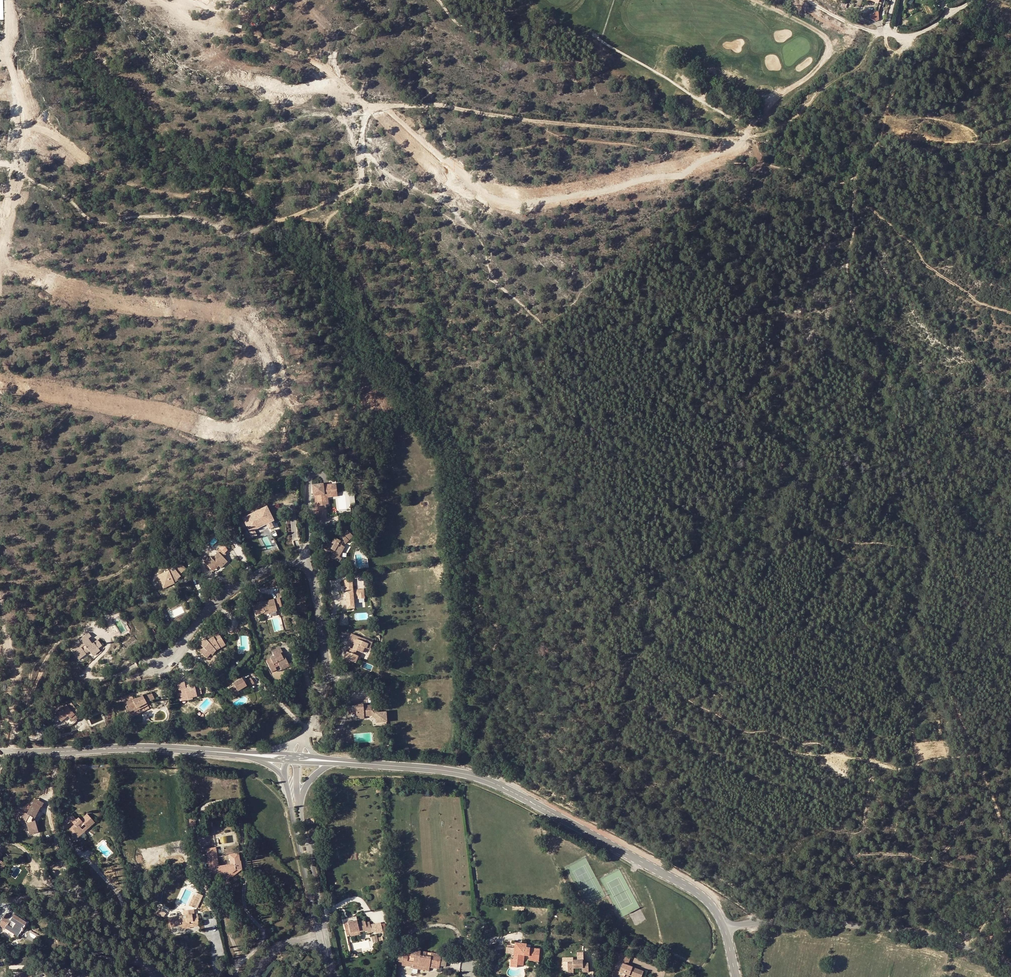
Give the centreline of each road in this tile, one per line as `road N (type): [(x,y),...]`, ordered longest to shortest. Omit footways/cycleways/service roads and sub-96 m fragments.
road 1 (track): [(880,32),(853,69),(781,127),(738,137),(574,125),(454,104),(383,105),(316,61),(156,0)]
road 2 (tertiary): [(352,762),(494,784),(684,884),(725,928)]
road 3 (track): [(383,105),(468,182),(521,205),(677,176),(742,146),(743,137)]
road 4 (residential): [(156,667),(234,590),(279,565),(305,566),(315,580),(325,669),(305,733)]
road 5 (track): [(10,0),(7,64),(29,131),(9,167),(0,294)]
road 6 (unclassified): [(1010,966),(896,928),(725,928)]
road 7 (tertiary): [(6,750),(222,752)]
road 8 (residential): [(285,777),(324,937)]
road 9 (track): [(0,587),(12,676),(7,750)]
road 10 (track): [(810,0),(856,27),(889,32),(896,55),(908,37)]
road 11 (residential): [(69,880),(158,976)]
road 12 (residential): [(324,937),(300,809)]
road 13 (residential): [(894,0),(888,29),(908,37),(969,0)]

